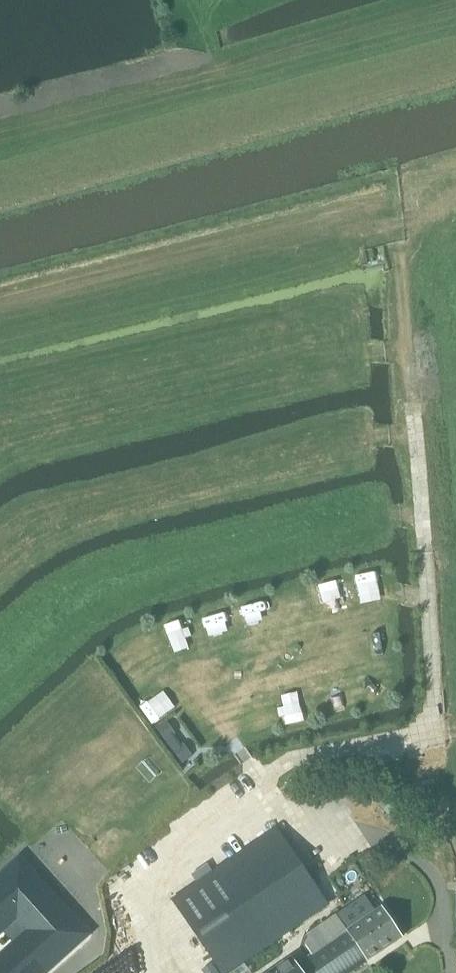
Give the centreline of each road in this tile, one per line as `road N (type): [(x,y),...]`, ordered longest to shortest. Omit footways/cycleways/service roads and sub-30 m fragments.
road 1 (track): [(409,173),(396,244),(429,599),(375,590)]
road 2 (track): [(429,599),(431,727),(279,766),(266,790),(317,842)]

